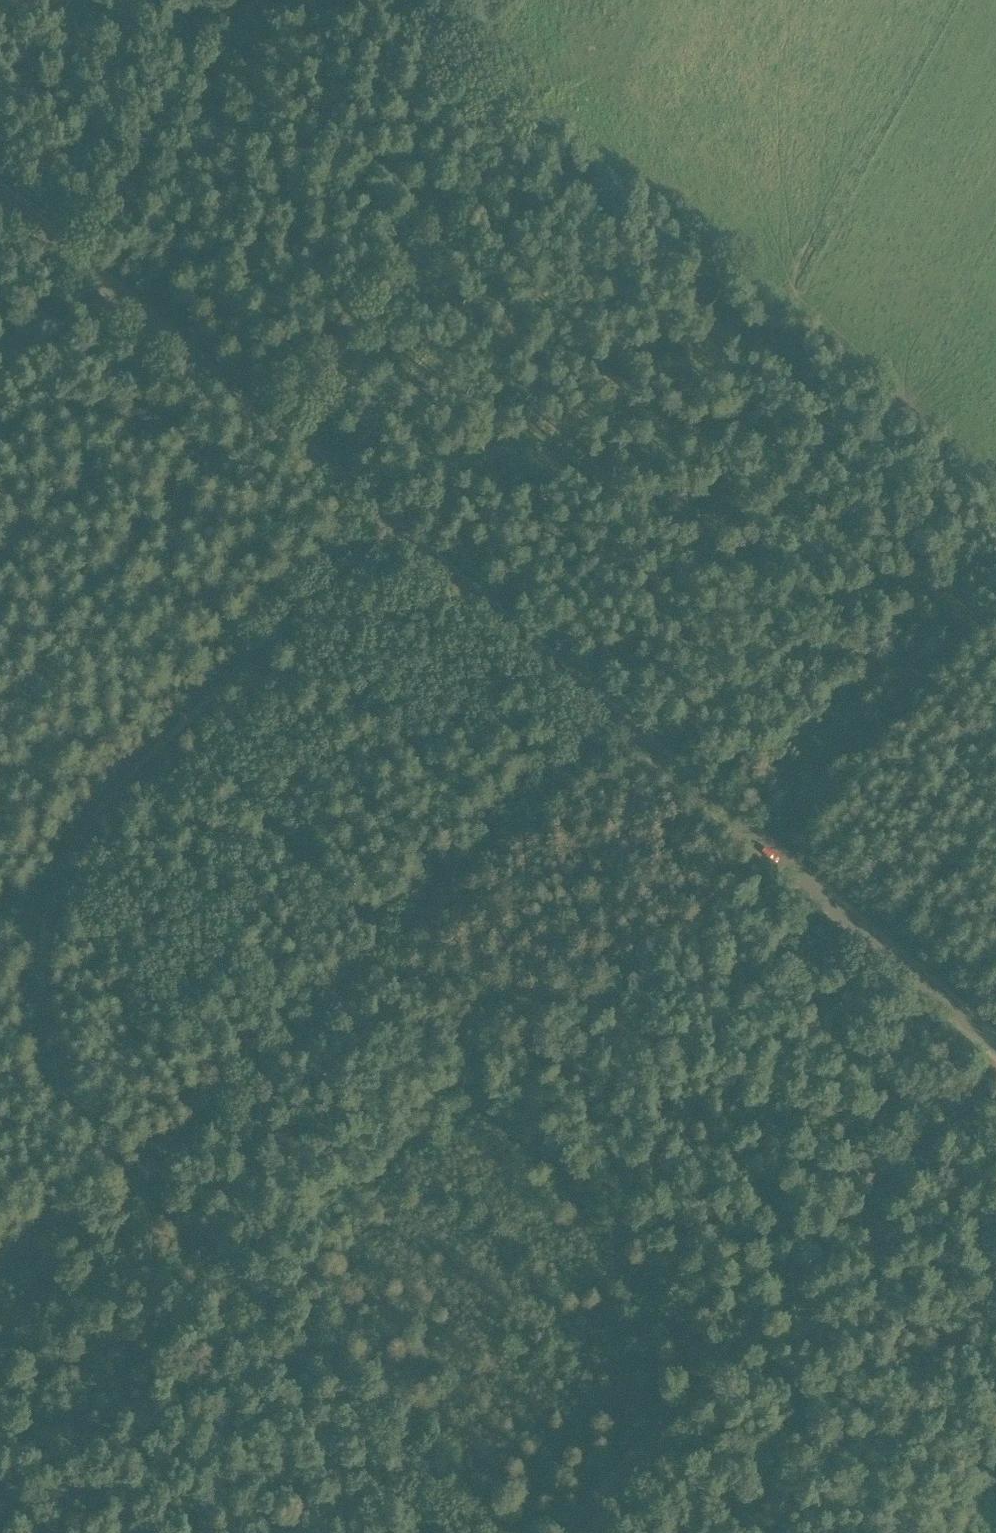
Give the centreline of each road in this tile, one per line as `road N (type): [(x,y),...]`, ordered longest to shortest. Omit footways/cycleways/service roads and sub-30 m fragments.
road 1 (track): [(500,1532),(137,1197),(71,1111),(48,1061),(39,997),(43,924),(68,851),(115,785),(388,529)]
road 2 (unclassified): [(995,1047),(0,195)]
road 3 (track): [(285,434),(332,362),(518,149),(511,115),(430,41)]
road 4 (track): [(699,1423),(843,1270),(995,1084)]
road 5 (track): [(569,1532),(699,1423)]

